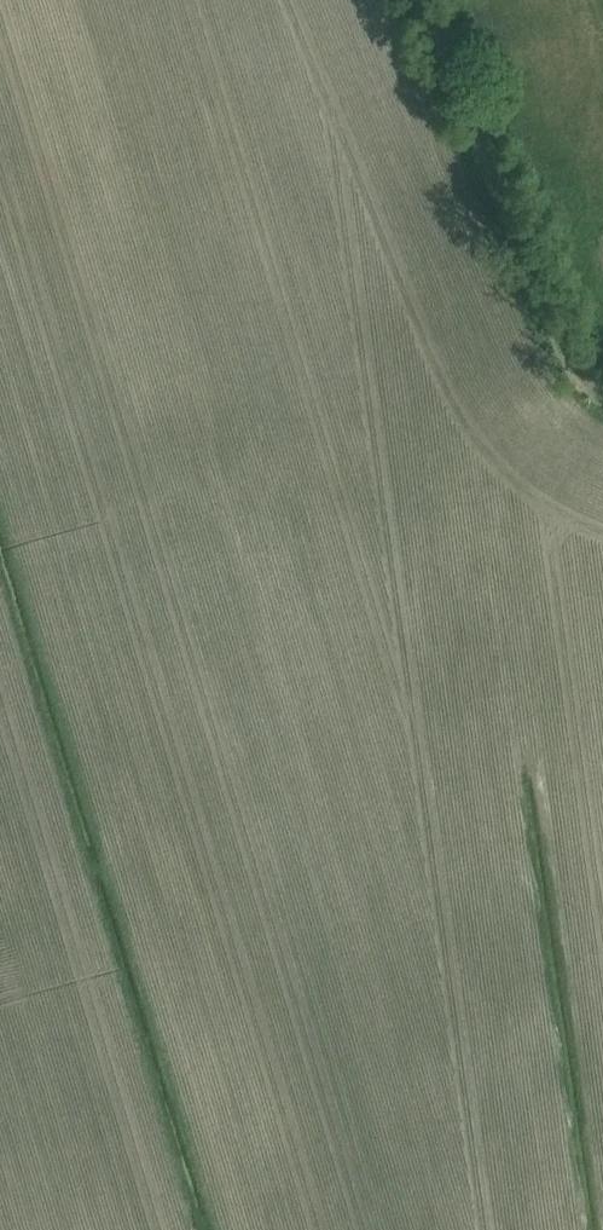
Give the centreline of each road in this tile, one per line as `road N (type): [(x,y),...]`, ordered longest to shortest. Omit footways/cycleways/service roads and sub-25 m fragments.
road 1 (unclassified): [(602,384),(562,334),(426,0)]

